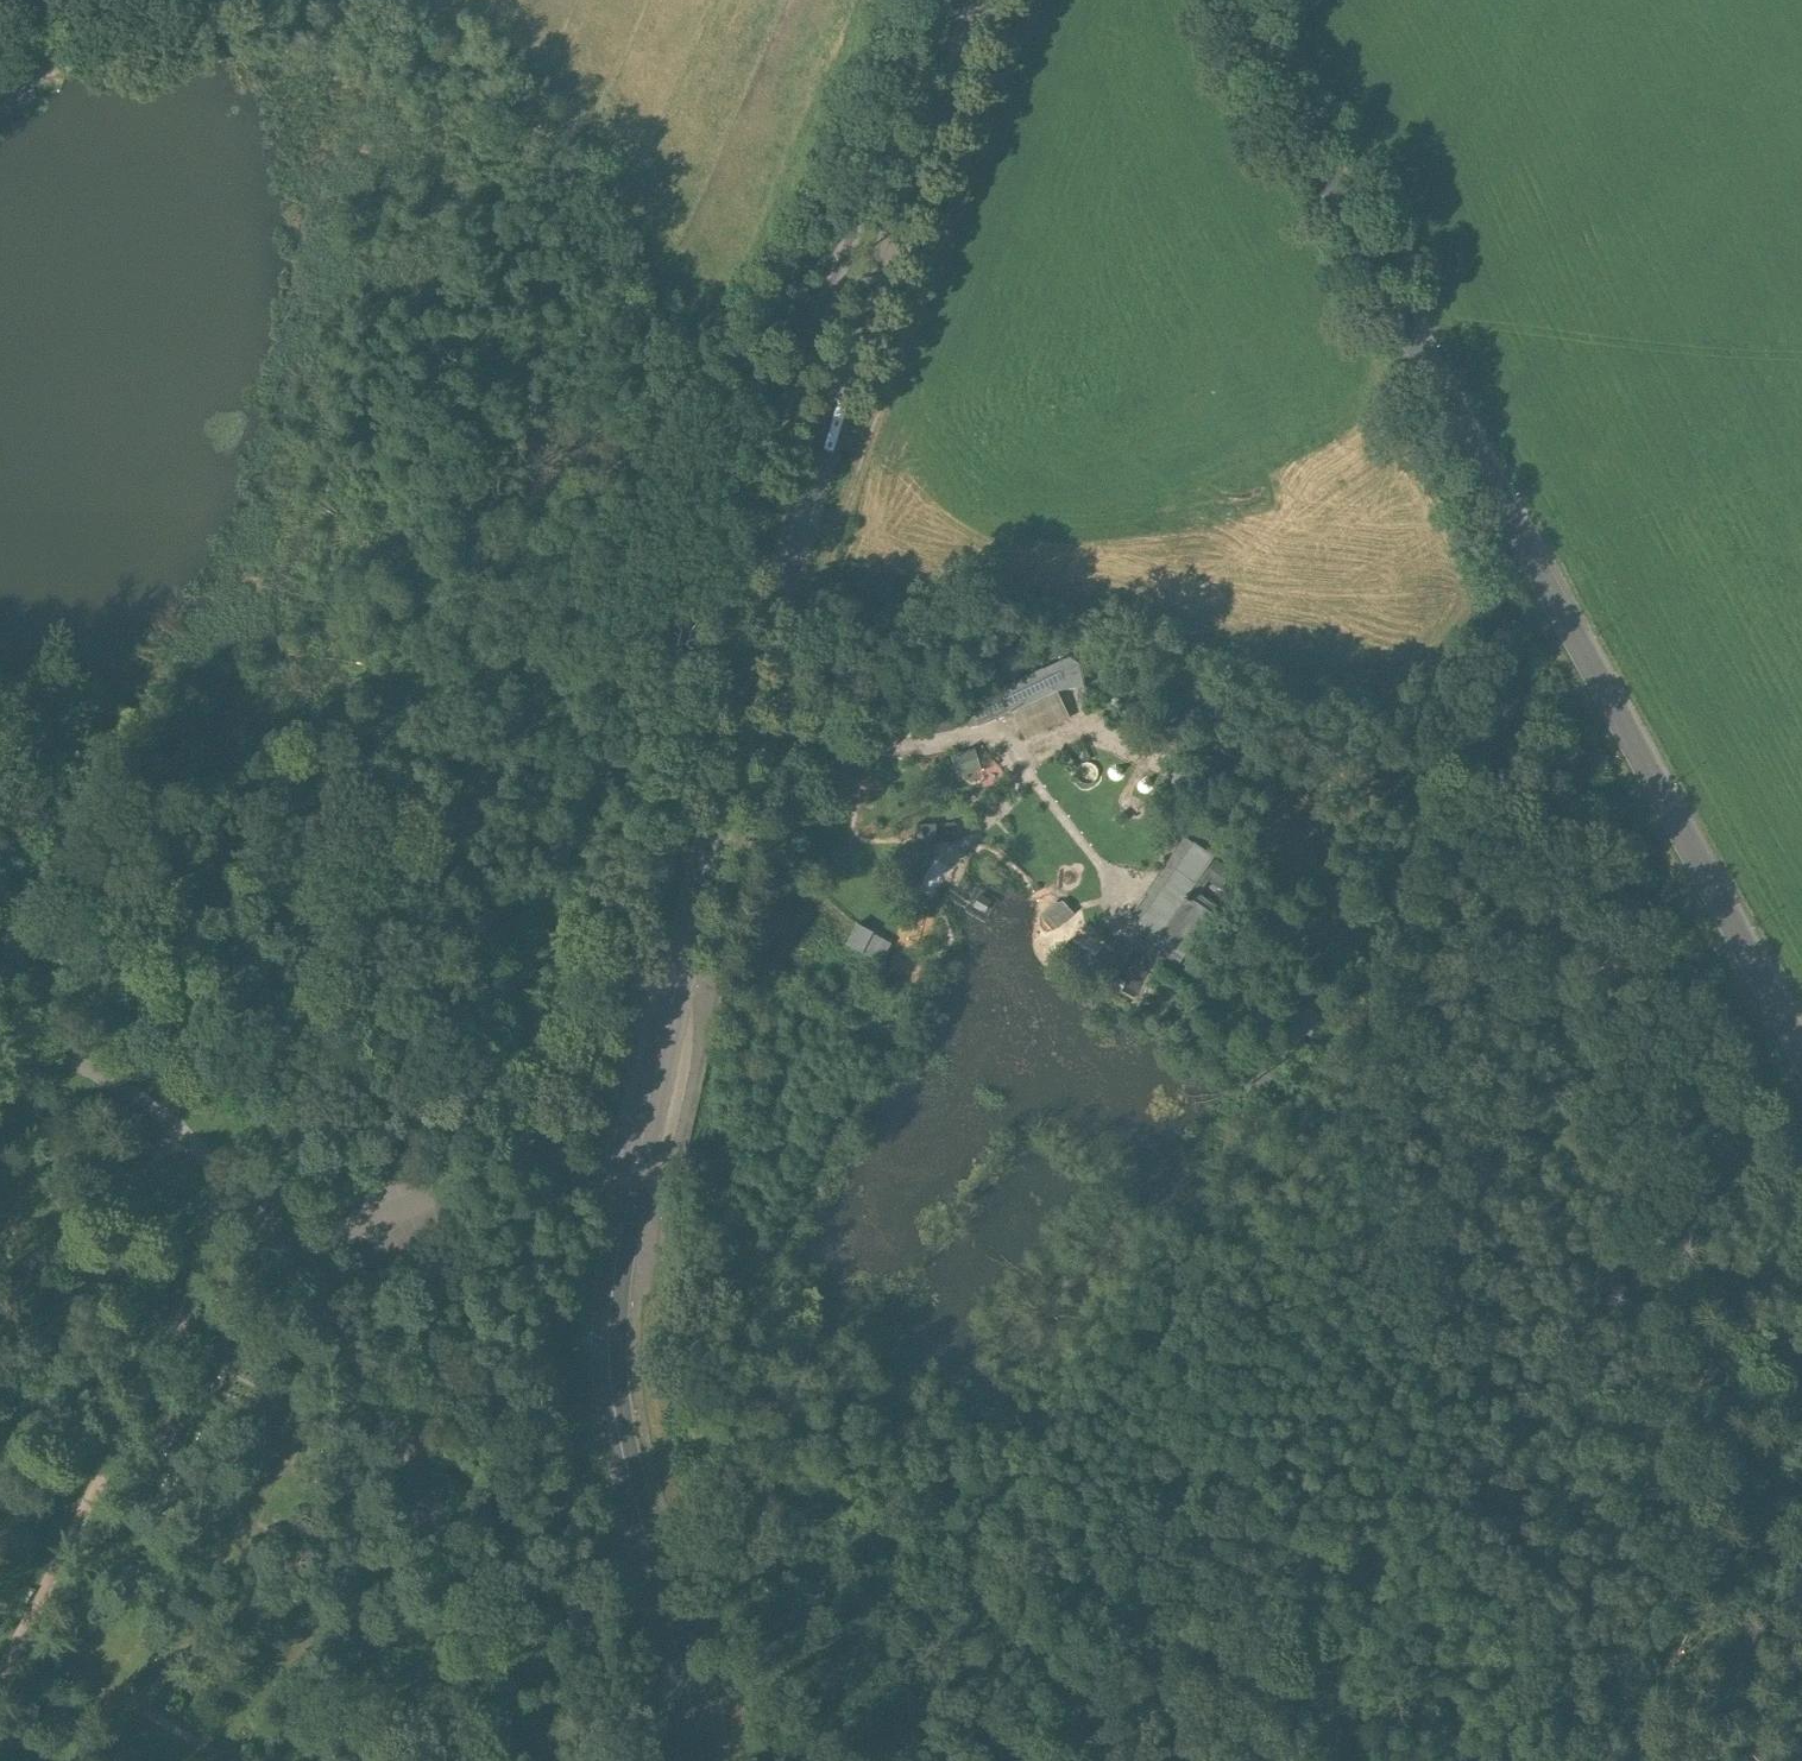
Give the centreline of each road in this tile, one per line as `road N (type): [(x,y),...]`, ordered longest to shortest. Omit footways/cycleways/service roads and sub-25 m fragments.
road 1 (secondary): [(989,0),(850,380),(681,979),(613,1289),(613,1388),(628,1472),(703,1760)]
road 2 (tertiary): [(1240,0),(1382,282),(1801,1052)]
road 3 (track): [(518,1156),(0,964)]

